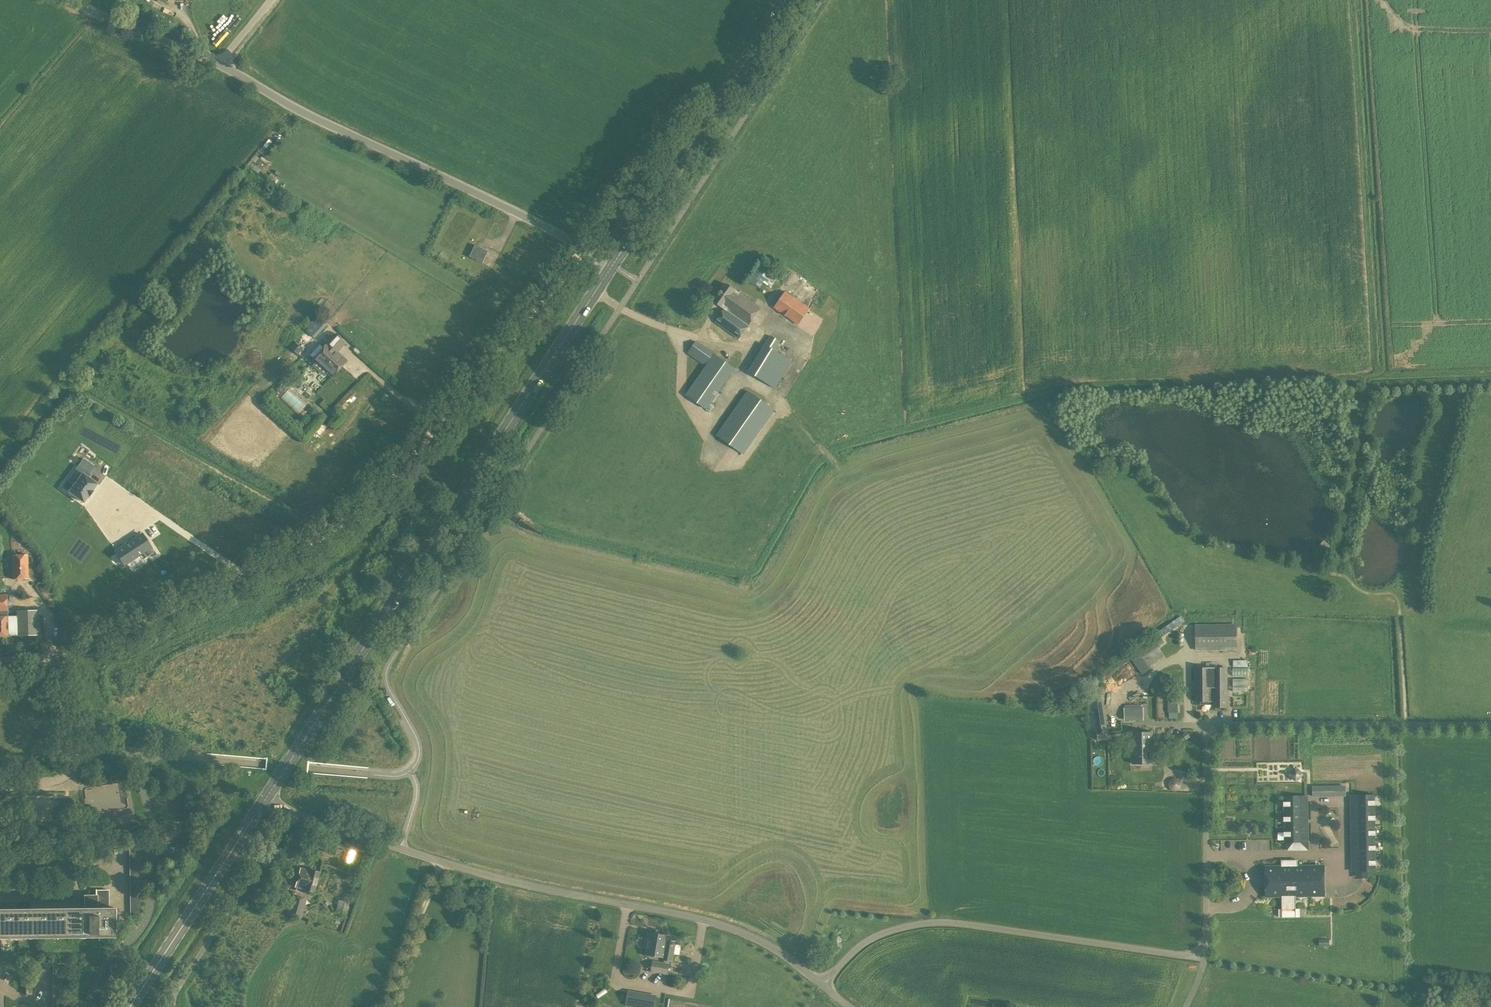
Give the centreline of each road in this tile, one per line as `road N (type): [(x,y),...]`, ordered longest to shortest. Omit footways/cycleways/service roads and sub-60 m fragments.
road 1 (unclassified): [(821,984),(872,938),(935,921),(1204,959),(1212,724),(1490,723)]
road 2 (track): [(50,658),(316,536),(359,504),(591,252)]
road 3 (primary): [(267,797),(613,265)]
road 4 (unclassified): [(613,265),(225,68),(72,0)]
road 5 (unclassified): [(821,984),(760,939),(713,922),(499,879),(267,797)]
road 6 (primary): [(613,265),(786,0)]
road 7 (primary): [(130,1006),(267,797)]
road 8 (track): [(168,1006),(296,814)]
road 9 (unclassified): [(69,750),(50,658),(0,654)]
road 10 (residential): [(0,890),(21,866),(120,863)]

